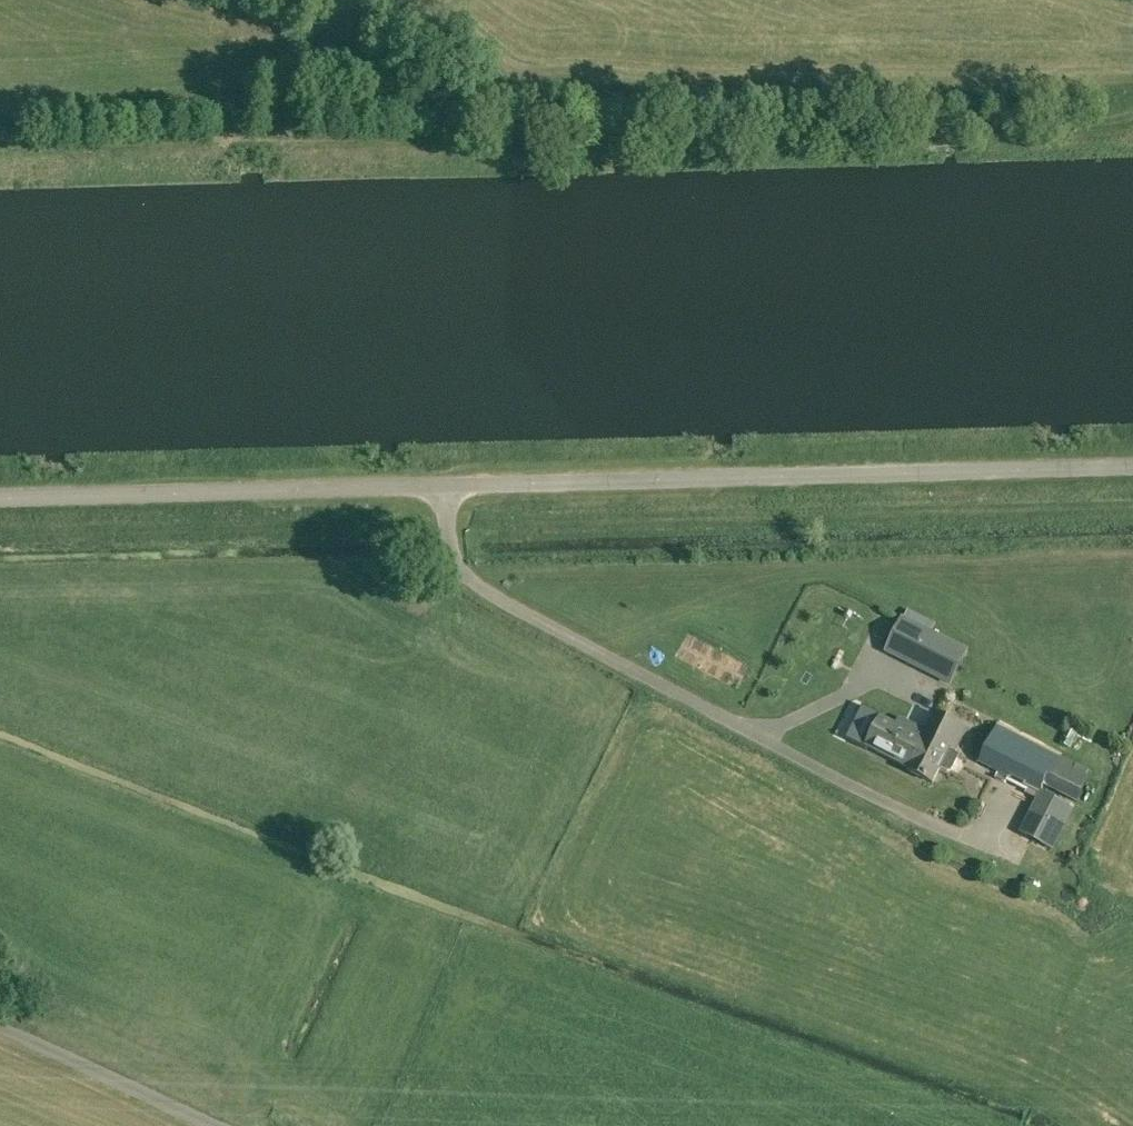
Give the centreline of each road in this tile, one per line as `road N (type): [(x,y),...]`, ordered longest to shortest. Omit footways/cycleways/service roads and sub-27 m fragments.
road 1 (track): [(0,159),(1087,133),(1132,125)]
road 2 (unclassified): [(445,488),(454,555),(473,581),(853,790),(1024,869)]
road 3 (unclassified): [(1132,468),(445,488)]
road 4 (unclassified): [(445,488),(0,502)]
road 5 (unclassified): [(0,1033),(248,1125)]

